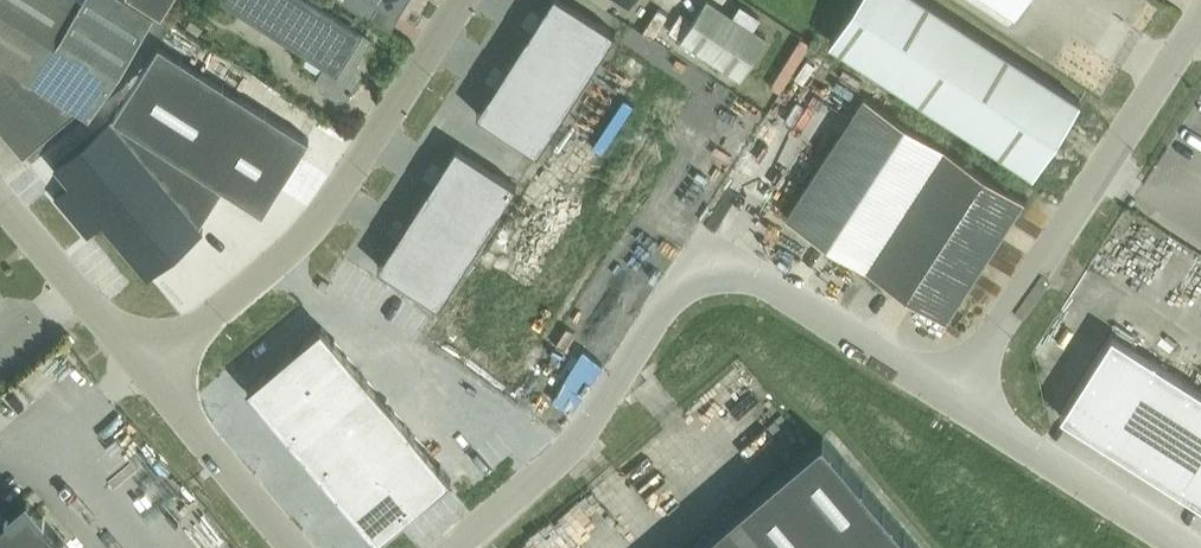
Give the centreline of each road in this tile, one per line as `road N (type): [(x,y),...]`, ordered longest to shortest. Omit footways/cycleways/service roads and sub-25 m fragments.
road 1 (unclassified): [(948,399),(724,268),(694,269),(561,461),(454,547)]
road 2 (unclassified): [(459,0),(309,229),(148,368)]
road 3 (unclassified): [(948,399),(1200,14)]
road 4 (unclassified): [(1185,547),(948,399)]
road 5 (unclassified): [(294,547),(148,368)]
road 6 (unclassified): [(148,368),(0,202)]

